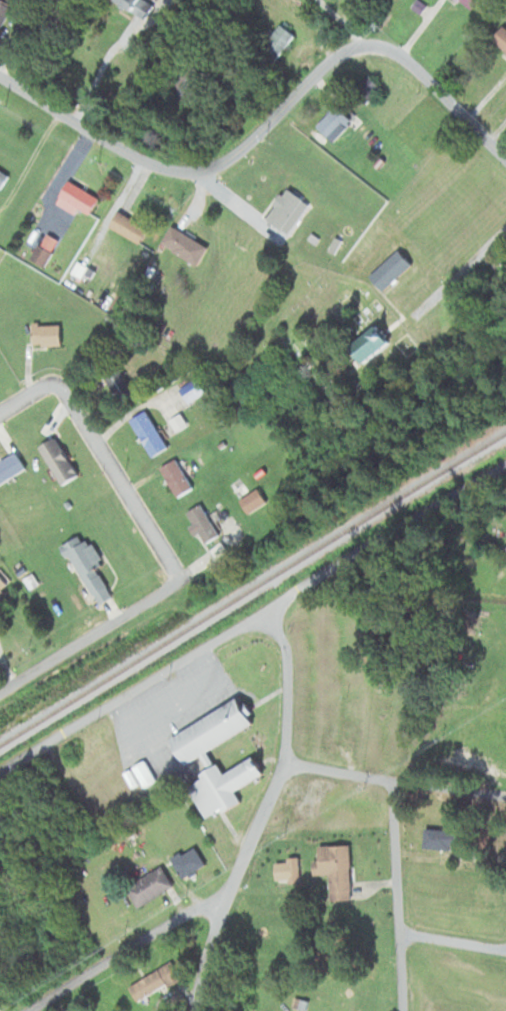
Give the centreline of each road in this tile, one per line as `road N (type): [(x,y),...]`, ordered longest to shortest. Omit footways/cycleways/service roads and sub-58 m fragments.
road 1 (residential): [(505,159),(411,64),(375,45),(342,54),(233,157),(200,171),(170,170),(126,152),(0,75)]
road 2 (residential): [(505,465),(0,772)]
road 3 (residential): [(195,1010),(224,904),(285,746),(286,656),(262,611)]
road 4 (residential): [(53,386),(73,403),(173,578),(56,657)]
road 5 (residential): [(403,1010),(395,782)]
road 6 (residential): [(282,763),(505,796)]
road 7 (residential): [(224,904),(158,931),(30,1010)]
road 8 (residential): [(416,317),(505,227)]

